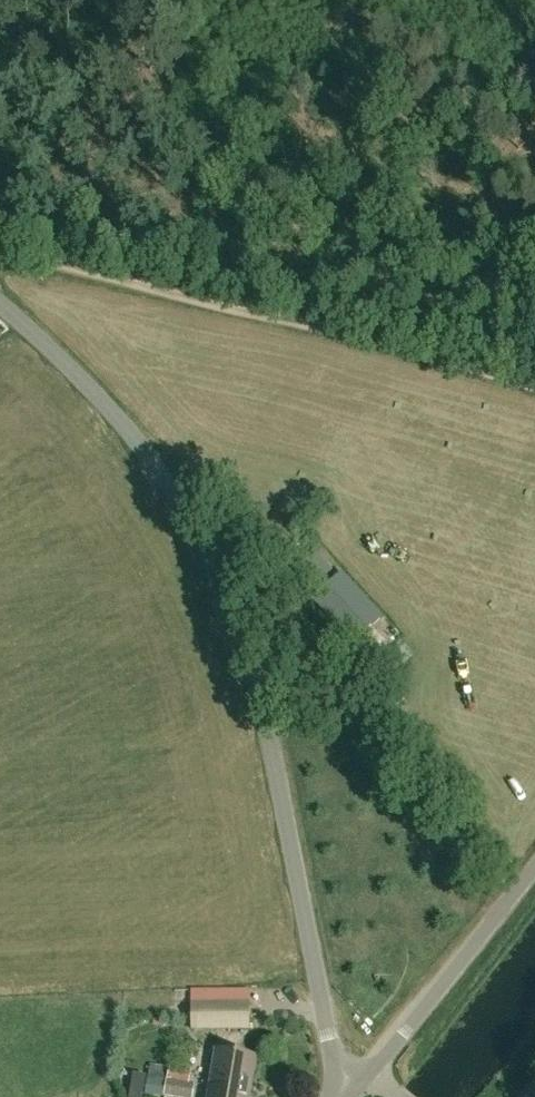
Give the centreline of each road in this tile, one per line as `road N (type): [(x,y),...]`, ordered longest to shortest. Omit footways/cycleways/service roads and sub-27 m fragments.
road 1 (unclassified): [(365,1075),(340,1058),(327,1036),(254,682),(200,539),(128,429),(0,303)]
road 2 (track): [(534,387),(308,324),(0,255)]
road 3 (unclassified): [(365,1075),(534,866)]

